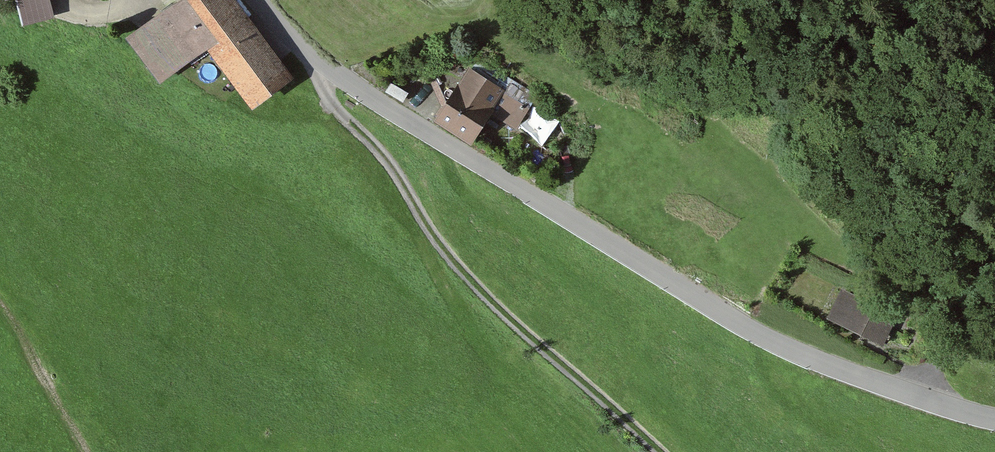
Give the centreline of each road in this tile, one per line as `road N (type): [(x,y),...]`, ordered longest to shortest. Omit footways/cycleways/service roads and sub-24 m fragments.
road 1 (tertiary): [(259,0),(310,55),(719,312),(879,384),(994,420)]
road 2 (track): [(310,55),(330,104),(398,177),(491,303),(661,451)]
road 3 (track): [(0,297),(84,451)]

